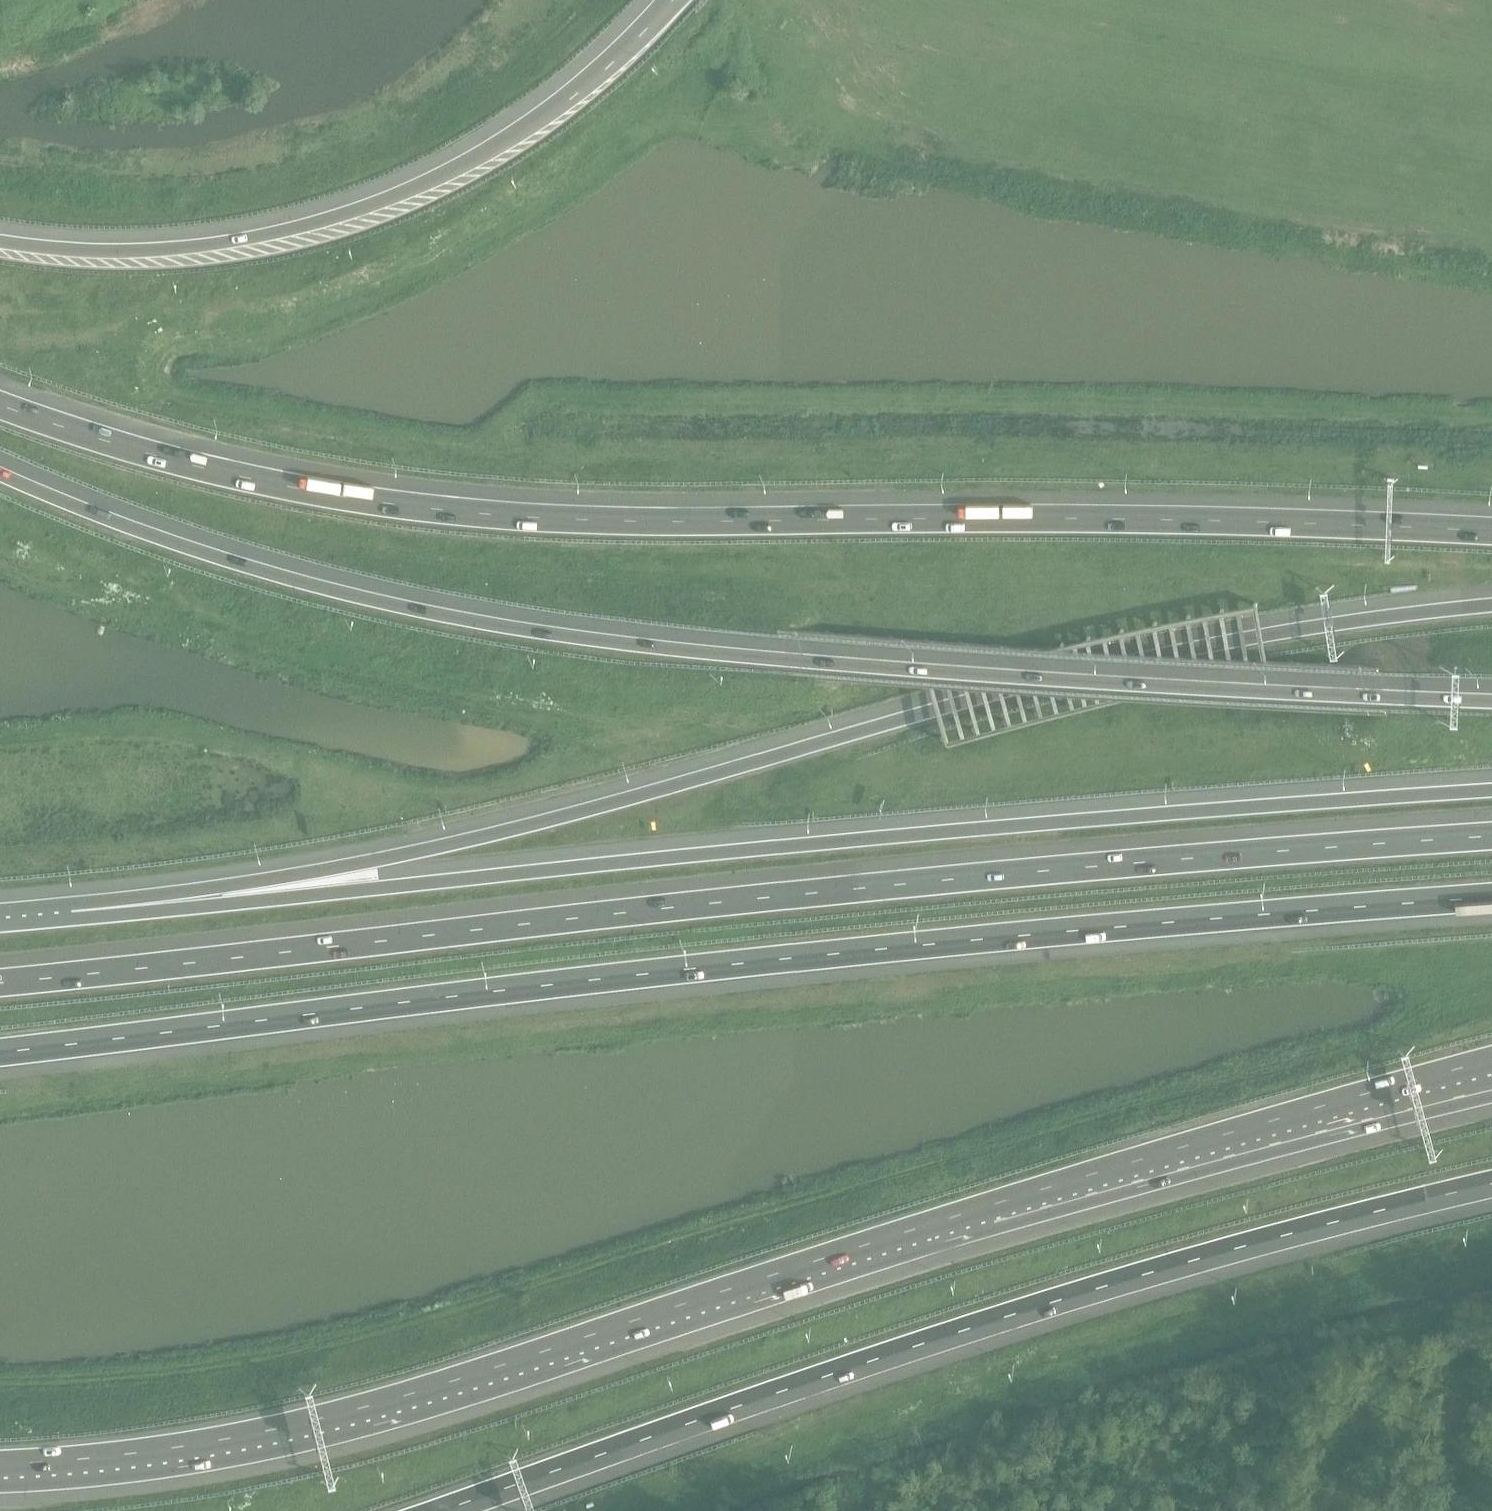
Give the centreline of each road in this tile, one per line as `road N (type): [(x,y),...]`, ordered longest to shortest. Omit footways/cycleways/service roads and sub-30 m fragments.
road 1 (motorway): [(0,1473),(142,1463),(354,1417),(998,1214),(1491,1072)]
road 2 (motorway): [(1491,700),(776,657),(484,624),(242,569),(0,472)]
road 3 (motorway): [(1491,535),(484,513),(130,455),(0,406)]
road 4 (motorway): [(0,1052),(557,983),(1491,900)]
road 5 (motorway): [(1491,828),(0,981)]
road 6 (motorway): [(1491,610),(1380,616),(1067,680),(706,782),(74,912)]
road 7 (motorway): [(1491,792),(74,912)]
road 8 (motorway): [(452,1510),(823,1379),(1173,1268),(1491,1184)]
road 9 (motorway): [(672,0),(529,136),(383,205),(252,239),(150,251),(0,245)]

